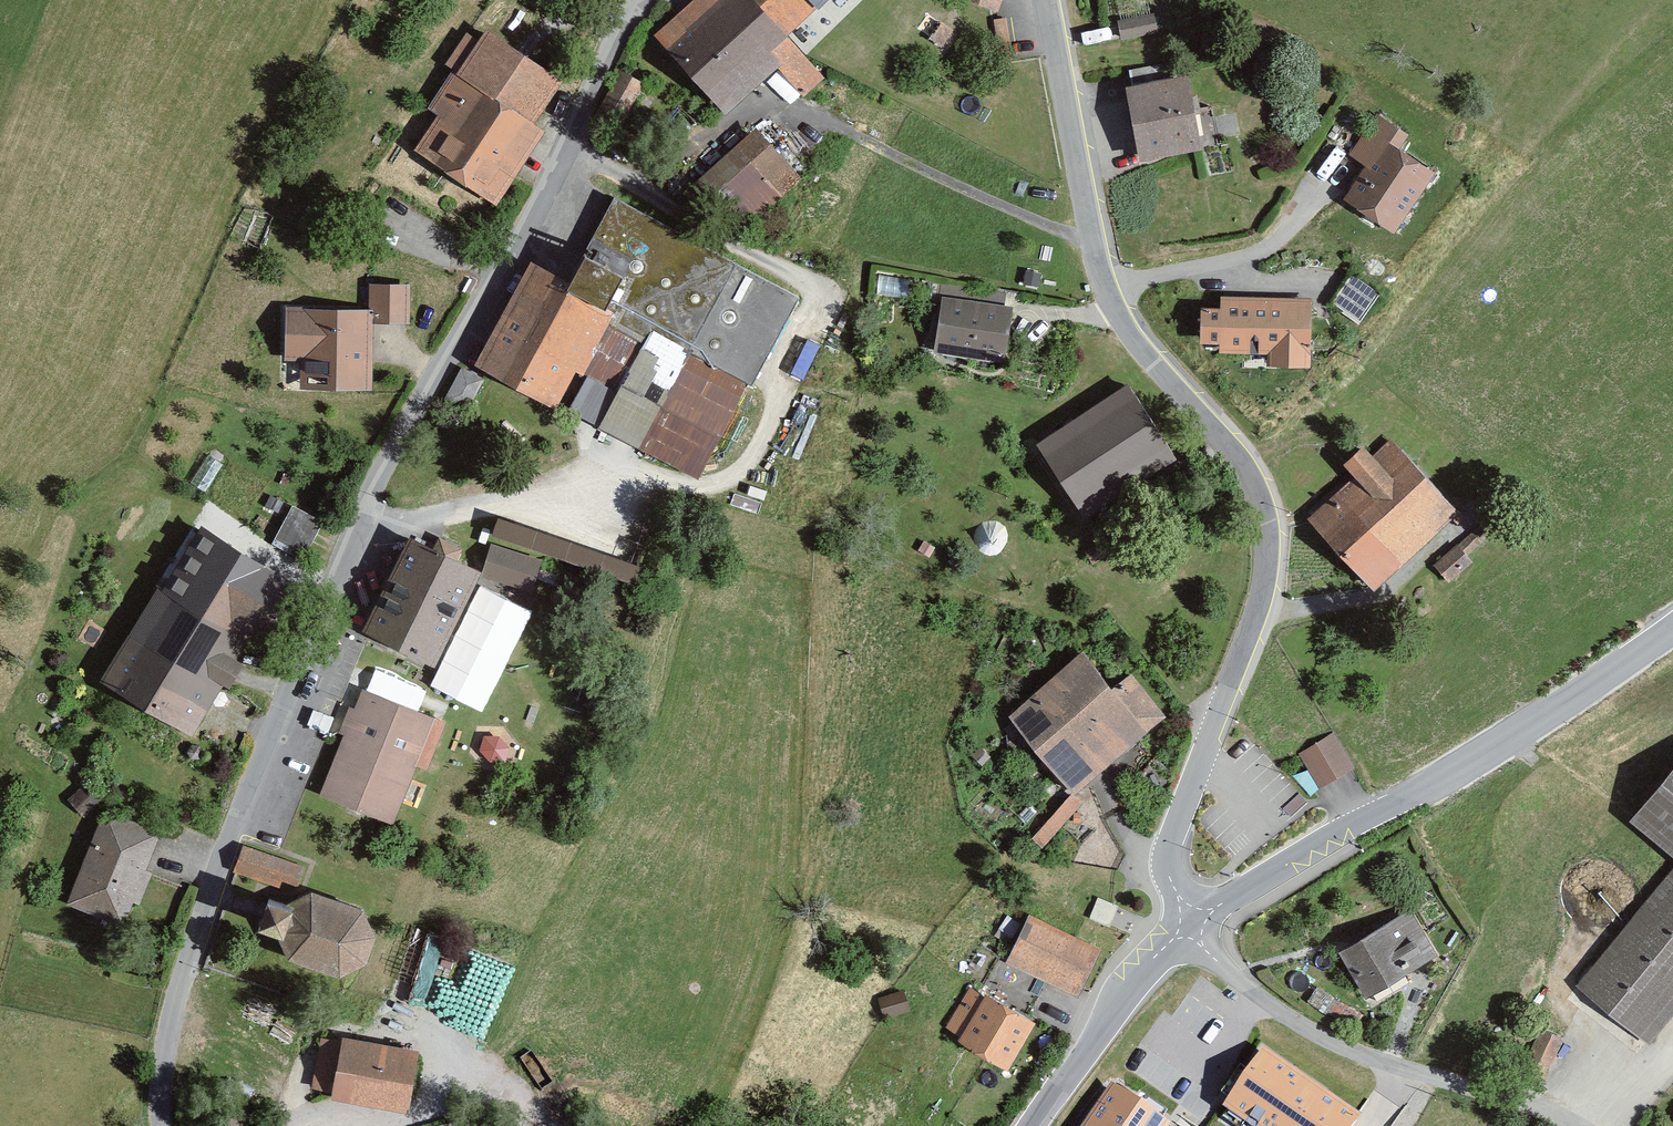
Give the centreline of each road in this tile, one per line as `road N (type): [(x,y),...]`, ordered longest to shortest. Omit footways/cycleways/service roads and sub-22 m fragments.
road 1 (unclassified): [(161,1125),(160,1072),(175,998),(244,809),(622,25)]
road 2 (unclassified): [(1047,0),(1105,293),(1148,365),(1242,453),(1268,515),(1266,568),(1250,631),(1166,850),(1170,885),(1190,921)]
road 3 (tertiary): [(1190,921),(1439,781),(1672,622)]
road 4 (unclassified): [(1190,921),(1217,961),(1330,1042),(1554,1125)]
road 5 (tertiary): [(1035,1125),(1139,977),(1190,921)]

